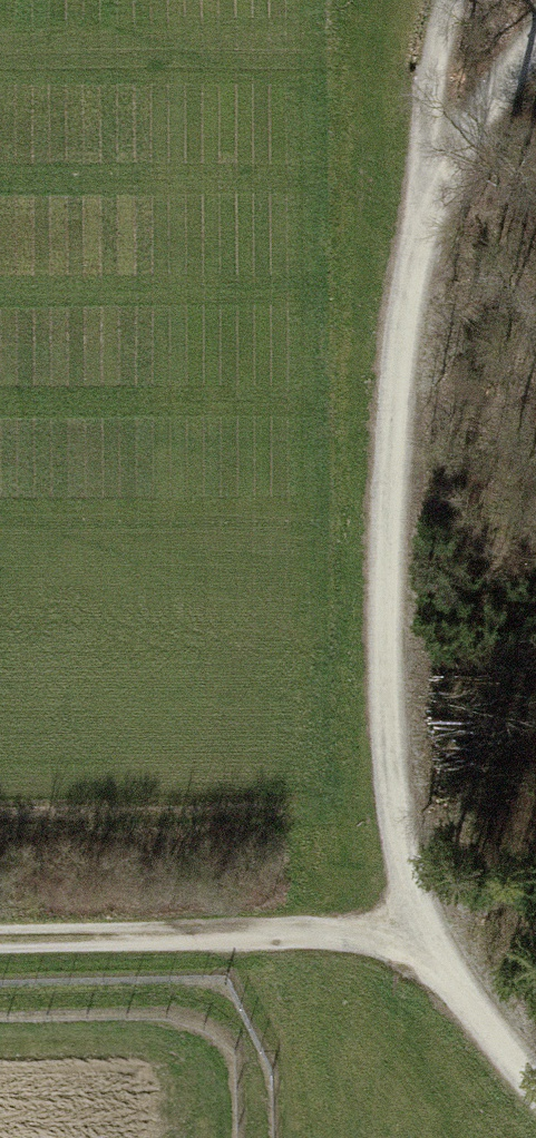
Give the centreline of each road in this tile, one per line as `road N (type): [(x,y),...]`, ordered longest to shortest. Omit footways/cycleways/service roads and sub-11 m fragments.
road 1 (track): [(454,0),(431,74),(437,196),(399,360),(385,537),(387,716),(430,937),(535,1060)]
road 2 (track): [(430,937),(285,926),(0,934)]
road 3 (track): [(535,46),(437,196)]

